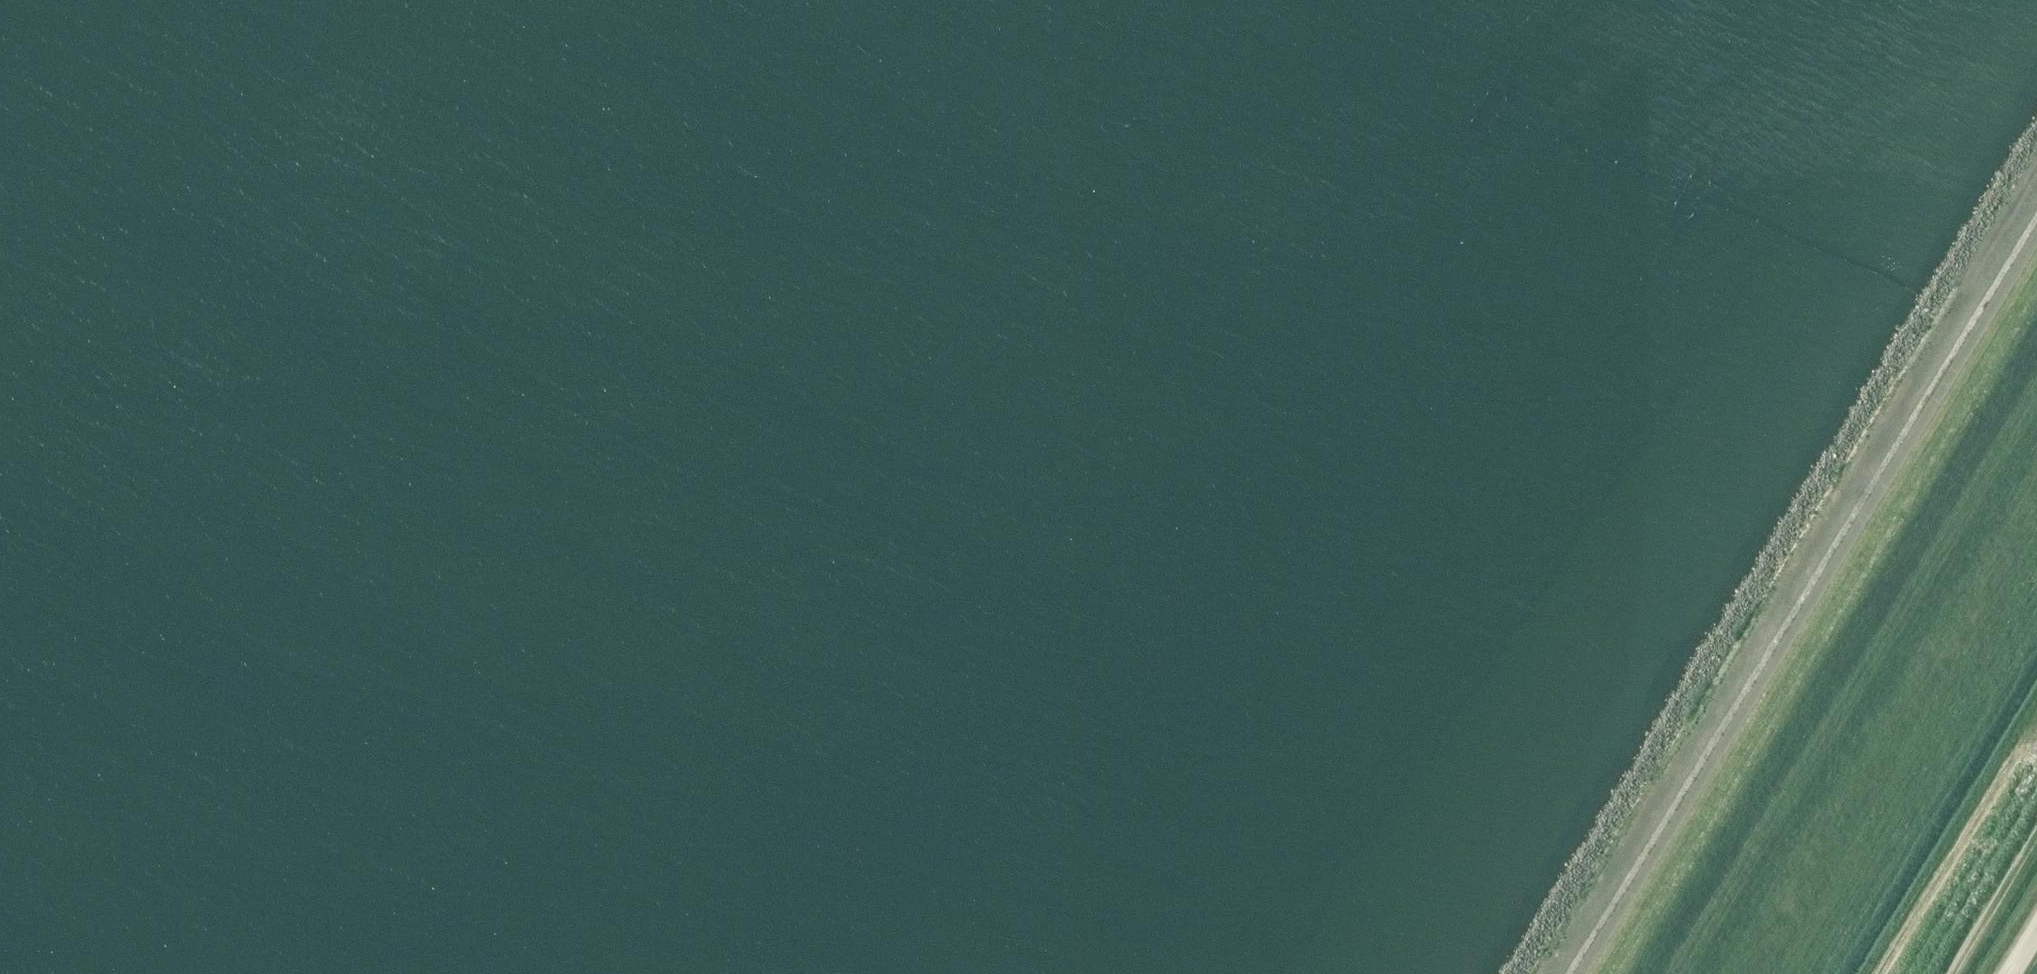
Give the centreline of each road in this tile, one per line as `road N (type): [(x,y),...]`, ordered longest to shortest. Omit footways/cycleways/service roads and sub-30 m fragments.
road 1 (unclassified): [(1582,973),(2036,237)]

